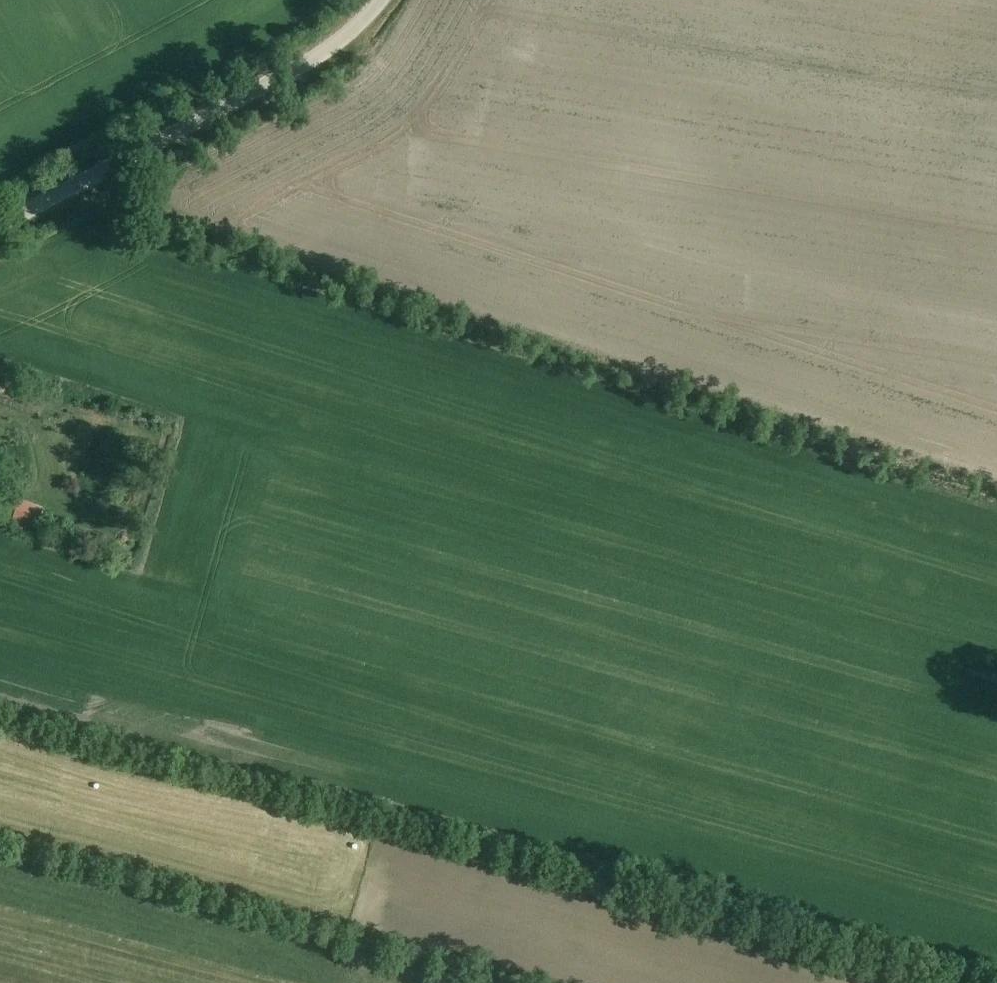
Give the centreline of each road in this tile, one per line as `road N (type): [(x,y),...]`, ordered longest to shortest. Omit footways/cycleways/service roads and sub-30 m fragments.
road 1 (unclassified): [(0,226),(245,100),(365,19),(380,0)]

